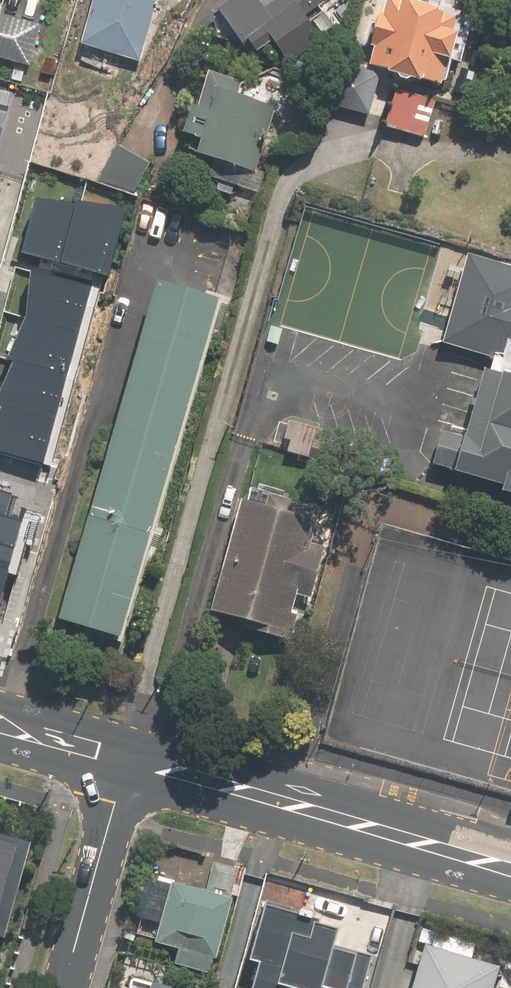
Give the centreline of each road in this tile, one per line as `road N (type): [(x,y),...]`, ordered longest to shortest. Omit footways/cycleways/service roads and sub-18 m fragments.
road 1 (secondary): [(128,757),(510,869)]
road 2 (tertiary): [(64,987),(128,757)]
road 3 (secondary): [(0,724),(128,757)]

